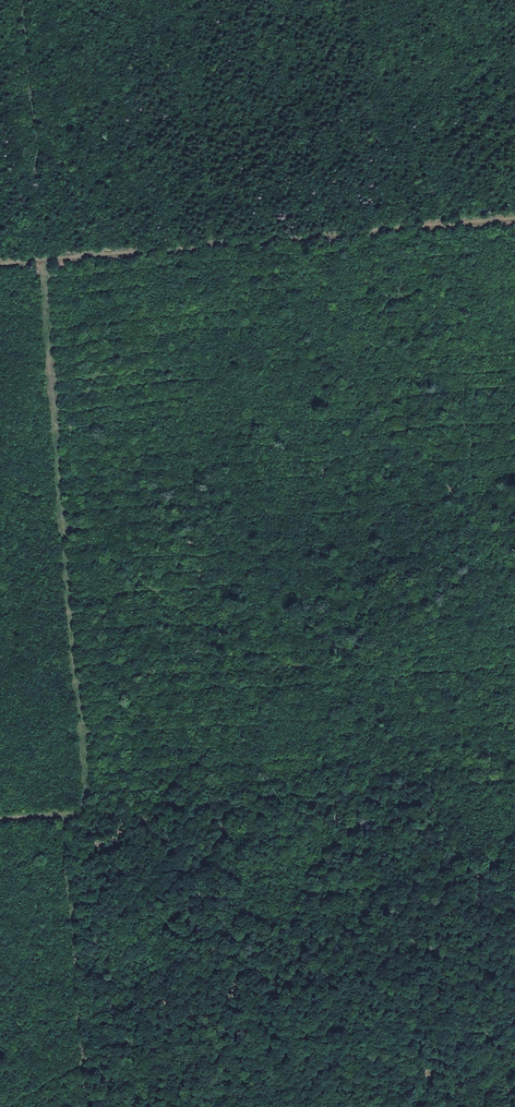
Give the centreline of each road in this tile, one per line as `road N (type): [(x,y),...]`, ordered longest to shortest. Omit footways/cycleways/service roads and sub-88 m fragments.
road 1 (track): [(514,833),(448,911),(367,971),(221,991),(84,1061)]
road 2 (track): [(433,225),(454,477),(475,522),(514,563)]

